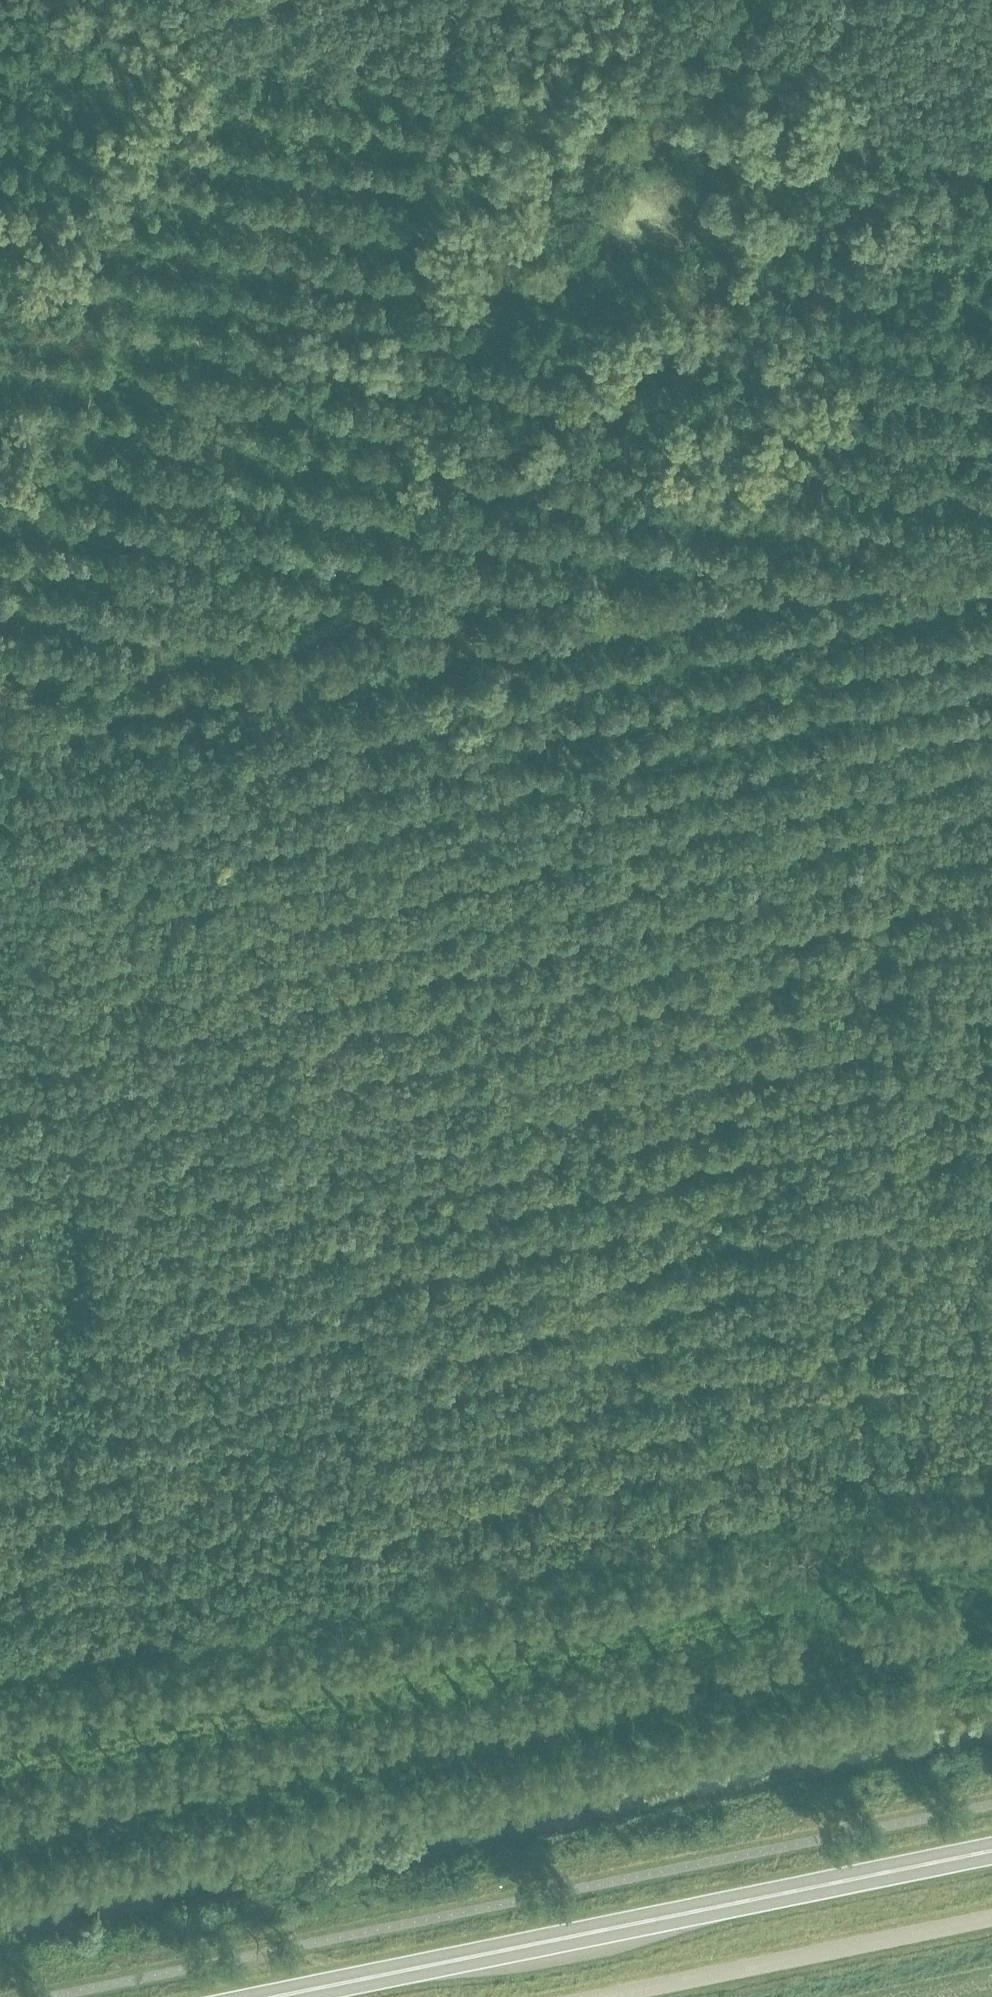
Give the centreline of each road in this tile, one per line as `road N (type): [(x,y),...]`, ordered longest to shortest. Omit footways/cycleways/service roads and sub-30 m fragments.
road 1 (trunk): [(281,1996),(991,1852)]
road 2 (unclassified): [(607,1996),(991,1918)]

